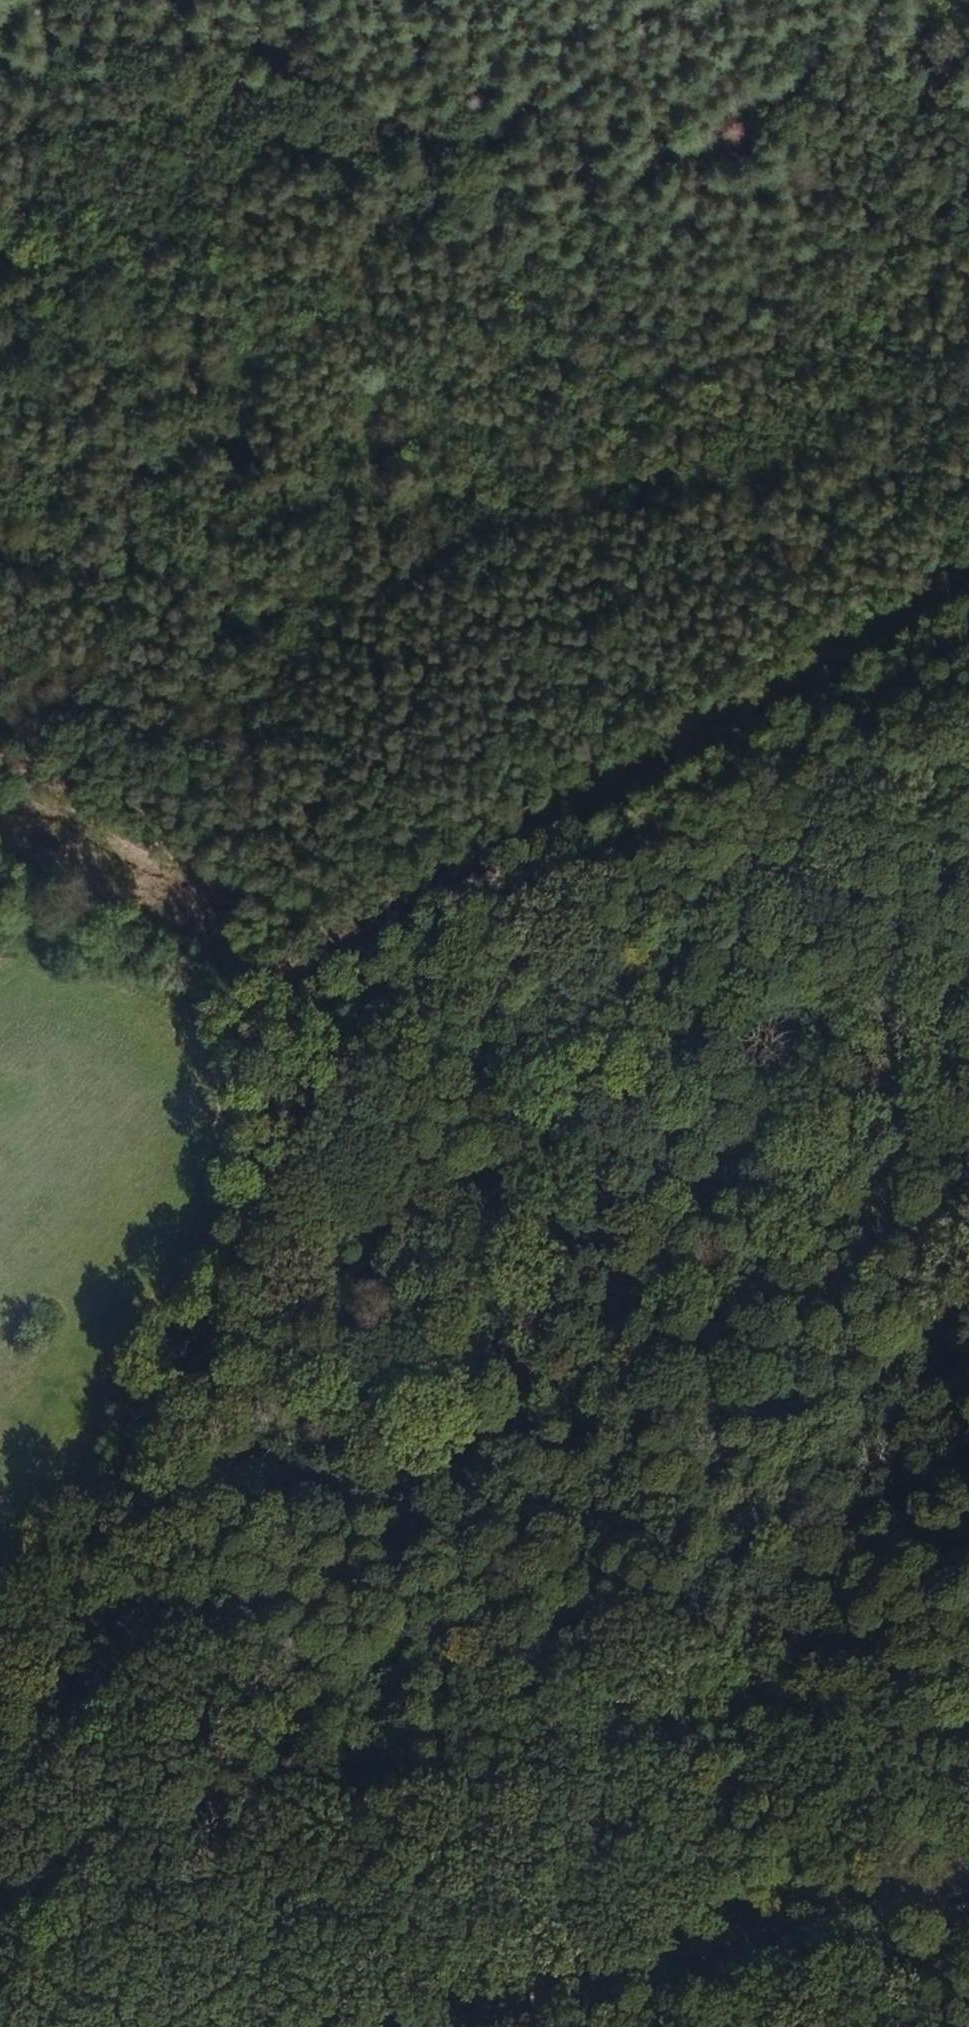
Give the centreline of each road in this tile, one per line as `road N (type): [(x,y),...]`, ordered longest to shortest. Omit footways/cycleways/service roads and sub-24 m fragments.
road 1 (primary): [(388,2026),(968,1857)]

